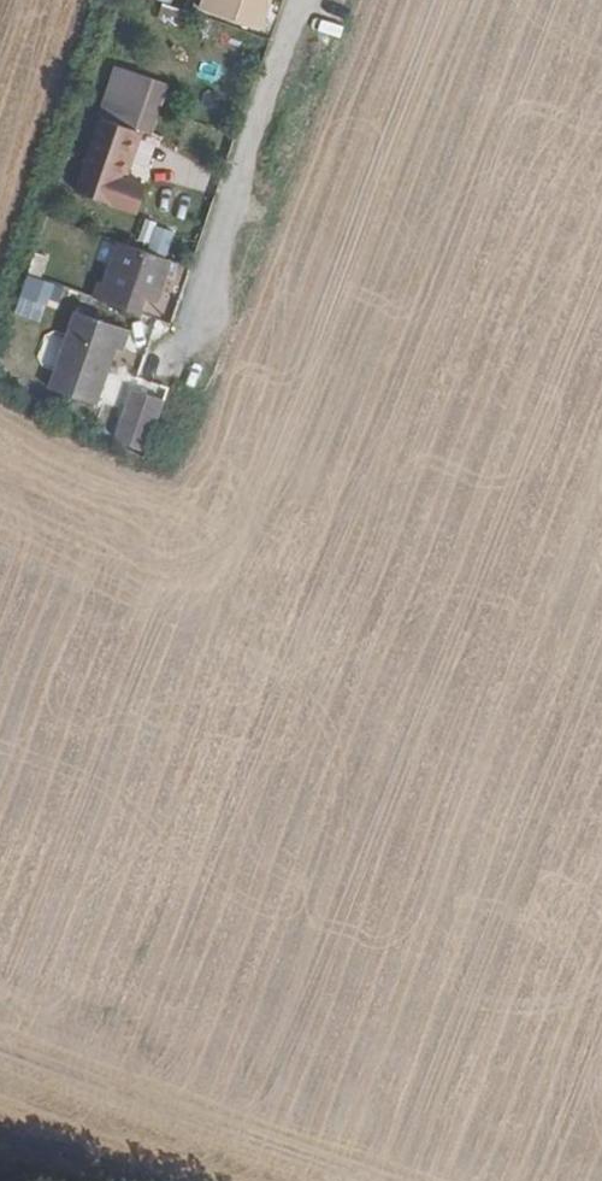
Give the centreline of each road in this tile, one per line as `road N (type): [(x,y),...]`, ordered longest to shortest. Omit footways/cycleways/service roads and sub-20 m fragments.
road 1 (residential): [(178,357),(306,0)]
road 2 (unclassified): [(0,1129),(142,1180)]

